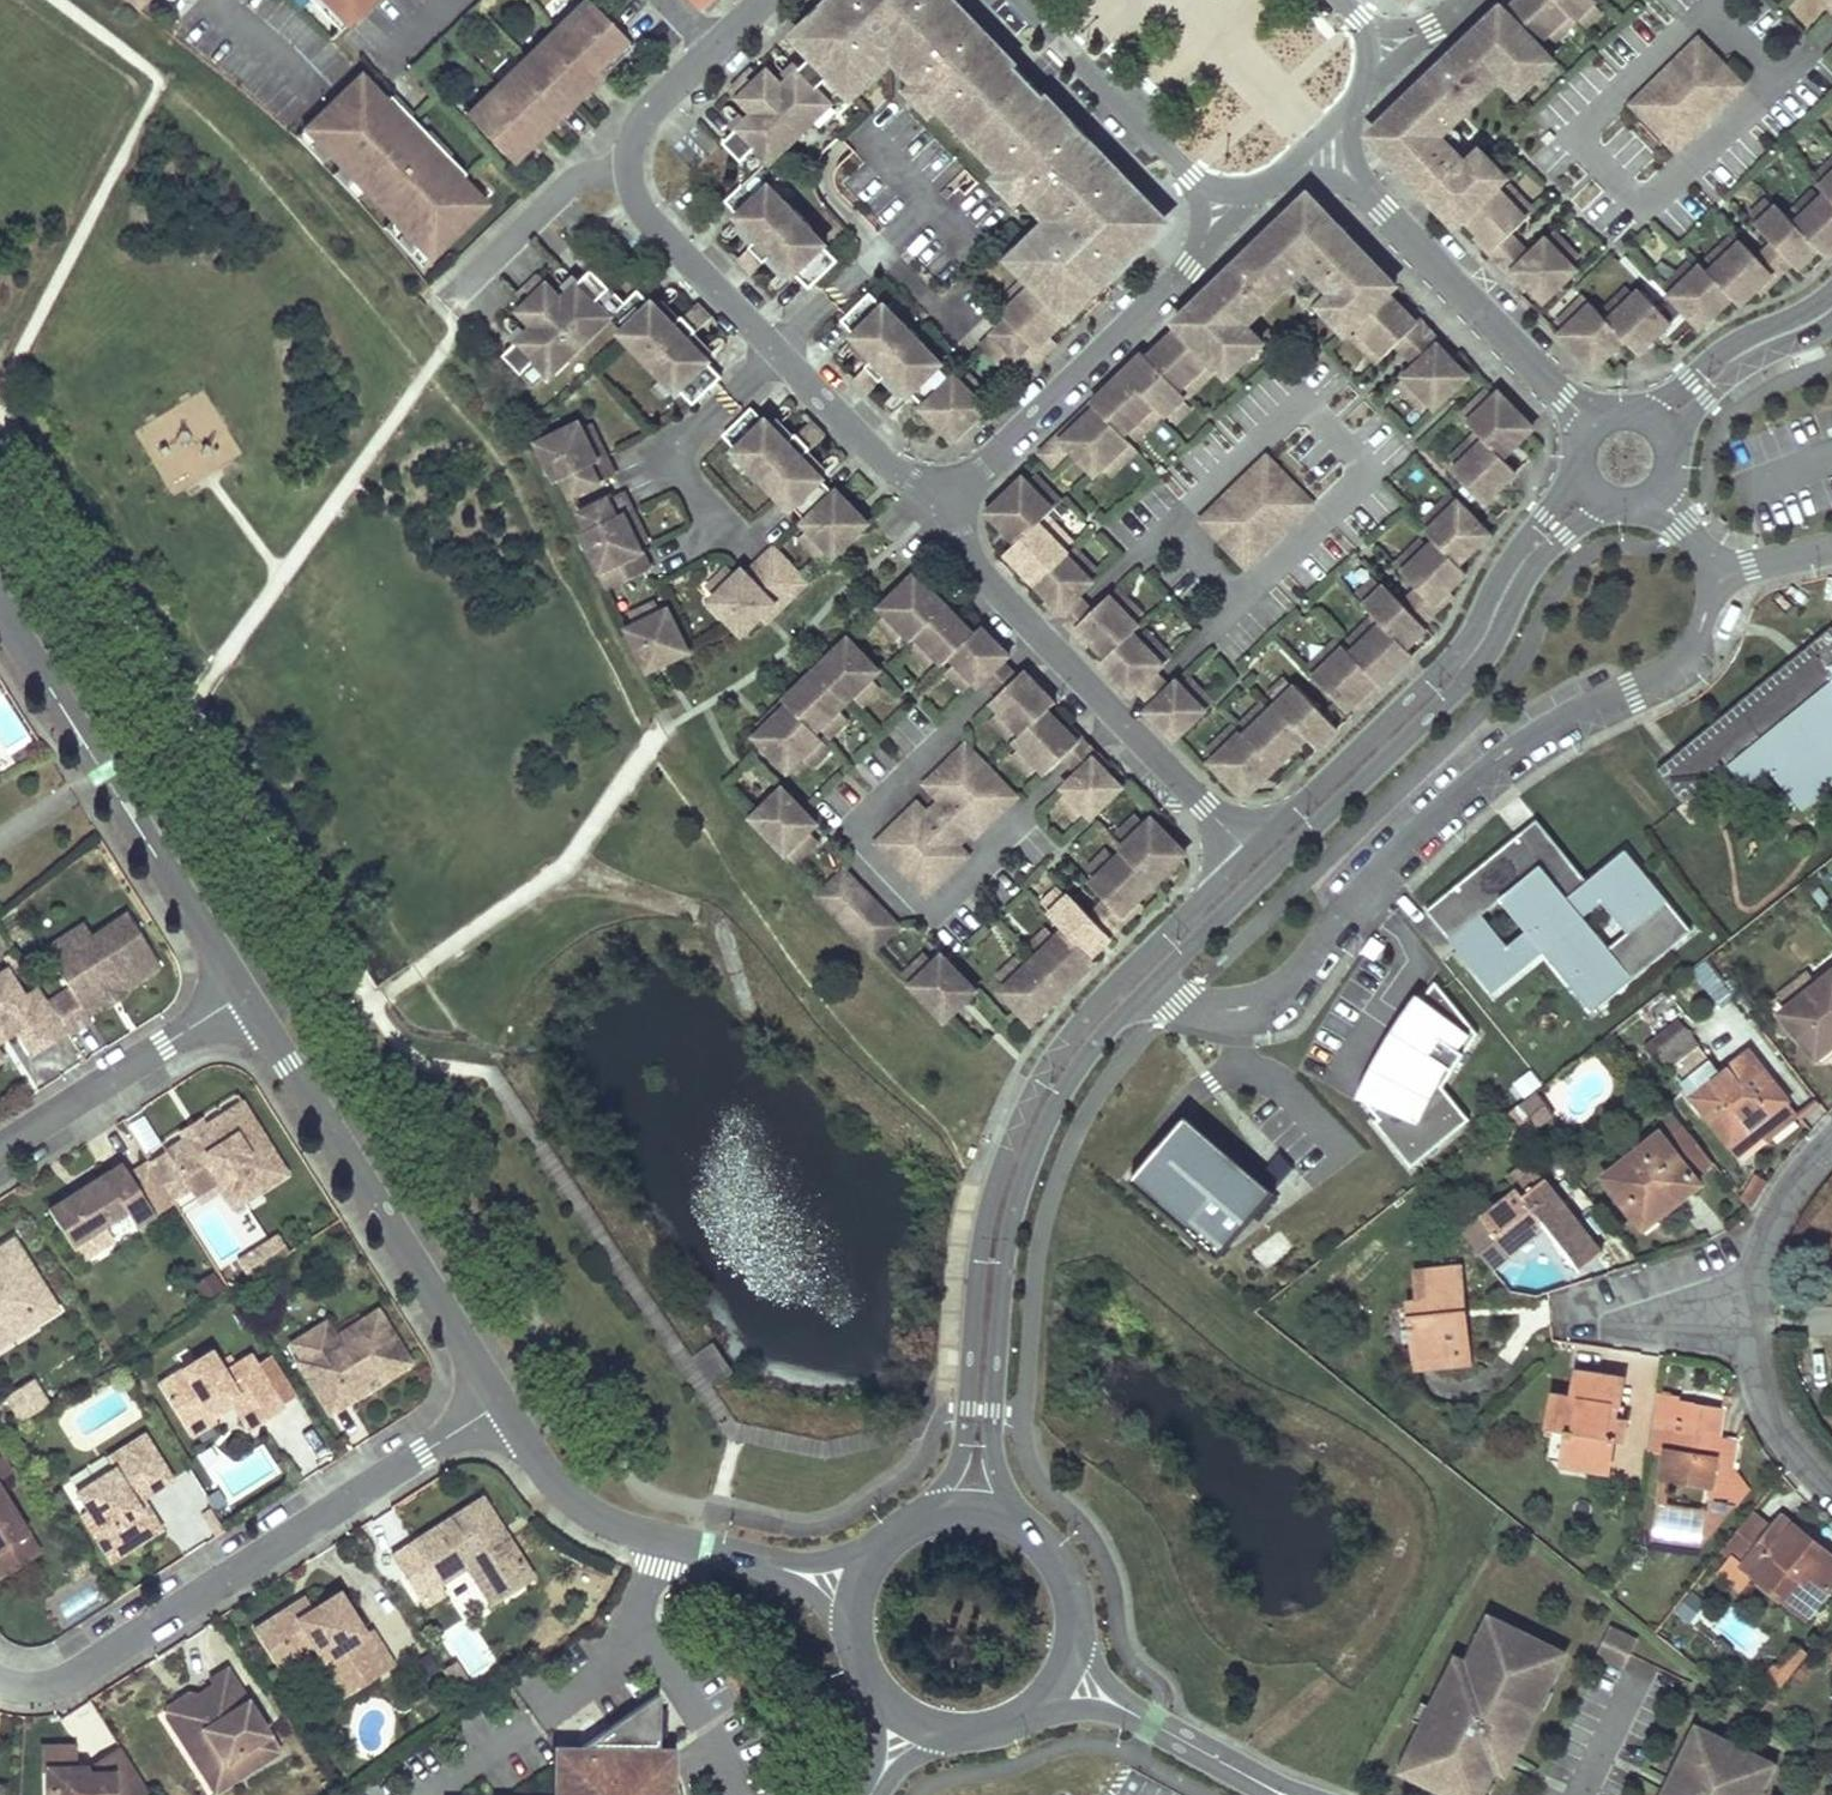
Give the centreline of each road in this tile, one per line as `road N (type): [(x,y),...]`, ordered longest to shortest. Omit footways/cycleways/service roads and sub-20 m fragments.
road 1 (tertiary): [(1250,854),(1096,1006),(1037,1084),(987,1208),(963,1450),(924,1519)]
road 2 (unclassified): [(1133,1005),(1252,1006),(1289,978),(1380,866),(1489,764),(1690,647),(1704,622),(1712,573)]
road 3 (tertiary): [(1133,1005),(1461,689),(1543,553),(1625,502)]
road 4 (residential): [(948,500),(885,463),(647,219),(633,195),(627,156),(638,126),(763,0)]
road 5 (residential): [(0,1683),(33,1688),(66,1679),(501,1403)]
road 6 (tertiary): [(1026,1530),(990,1448),(1011,1226),(1054,1111),(1133,1005)]
road 7 (tertiary): [(1582,466),(1513,556),(1456,656),(1250,854)]
road 8 (residential): [(501,1403),(243,995)]
road 9 (residential): [(1250,854),(978,572),(948,500)]
road 10 (residential): [(243,995),(0,610)]
road 11 (residential): [(1220,191),(1198,253),(1178,278),(948,500)]
road 12 (residential): [(1315,140),(1595,427)]
road 13 (residential): [(744,1558),(636,1531),(579,1505),(554,1482),(501,1403)]
road 14 (residential): [(243,995),(0,1149)]
road 15 (residential): [(1020,0),(1188,174),(1220,191)]
road 16 (tertiary): [(1831,290),(1738,339),(1671,395),(1622,415)]
road 17 (tertiary): [(1668,465),(1699,403),(1719,385),(1831,323)]
road 18 (residential): [(1831,1138),(1774,1217),(1755,1271),(1751,1327)]
road 19 (residential): [(1751,1327),(1758,1385),(1776,1421),(1831,1488)]
road 20 (residential): [(1600,1328),(1751,1327)]
road 21 (secondary): [(1282,1794),(1151,1724)]
road 22 (residential): [(884,1546),(826,1561),(744,1558)]
road 23 (residential): [(744,1558),(809,1593),(854,1635)]
road 24 (secondary): [(1030,1710),(1093,1710),(1151,1724)]
road 25 (secondary): [(1151,1724),(1109,1684),(1074,1630)]

